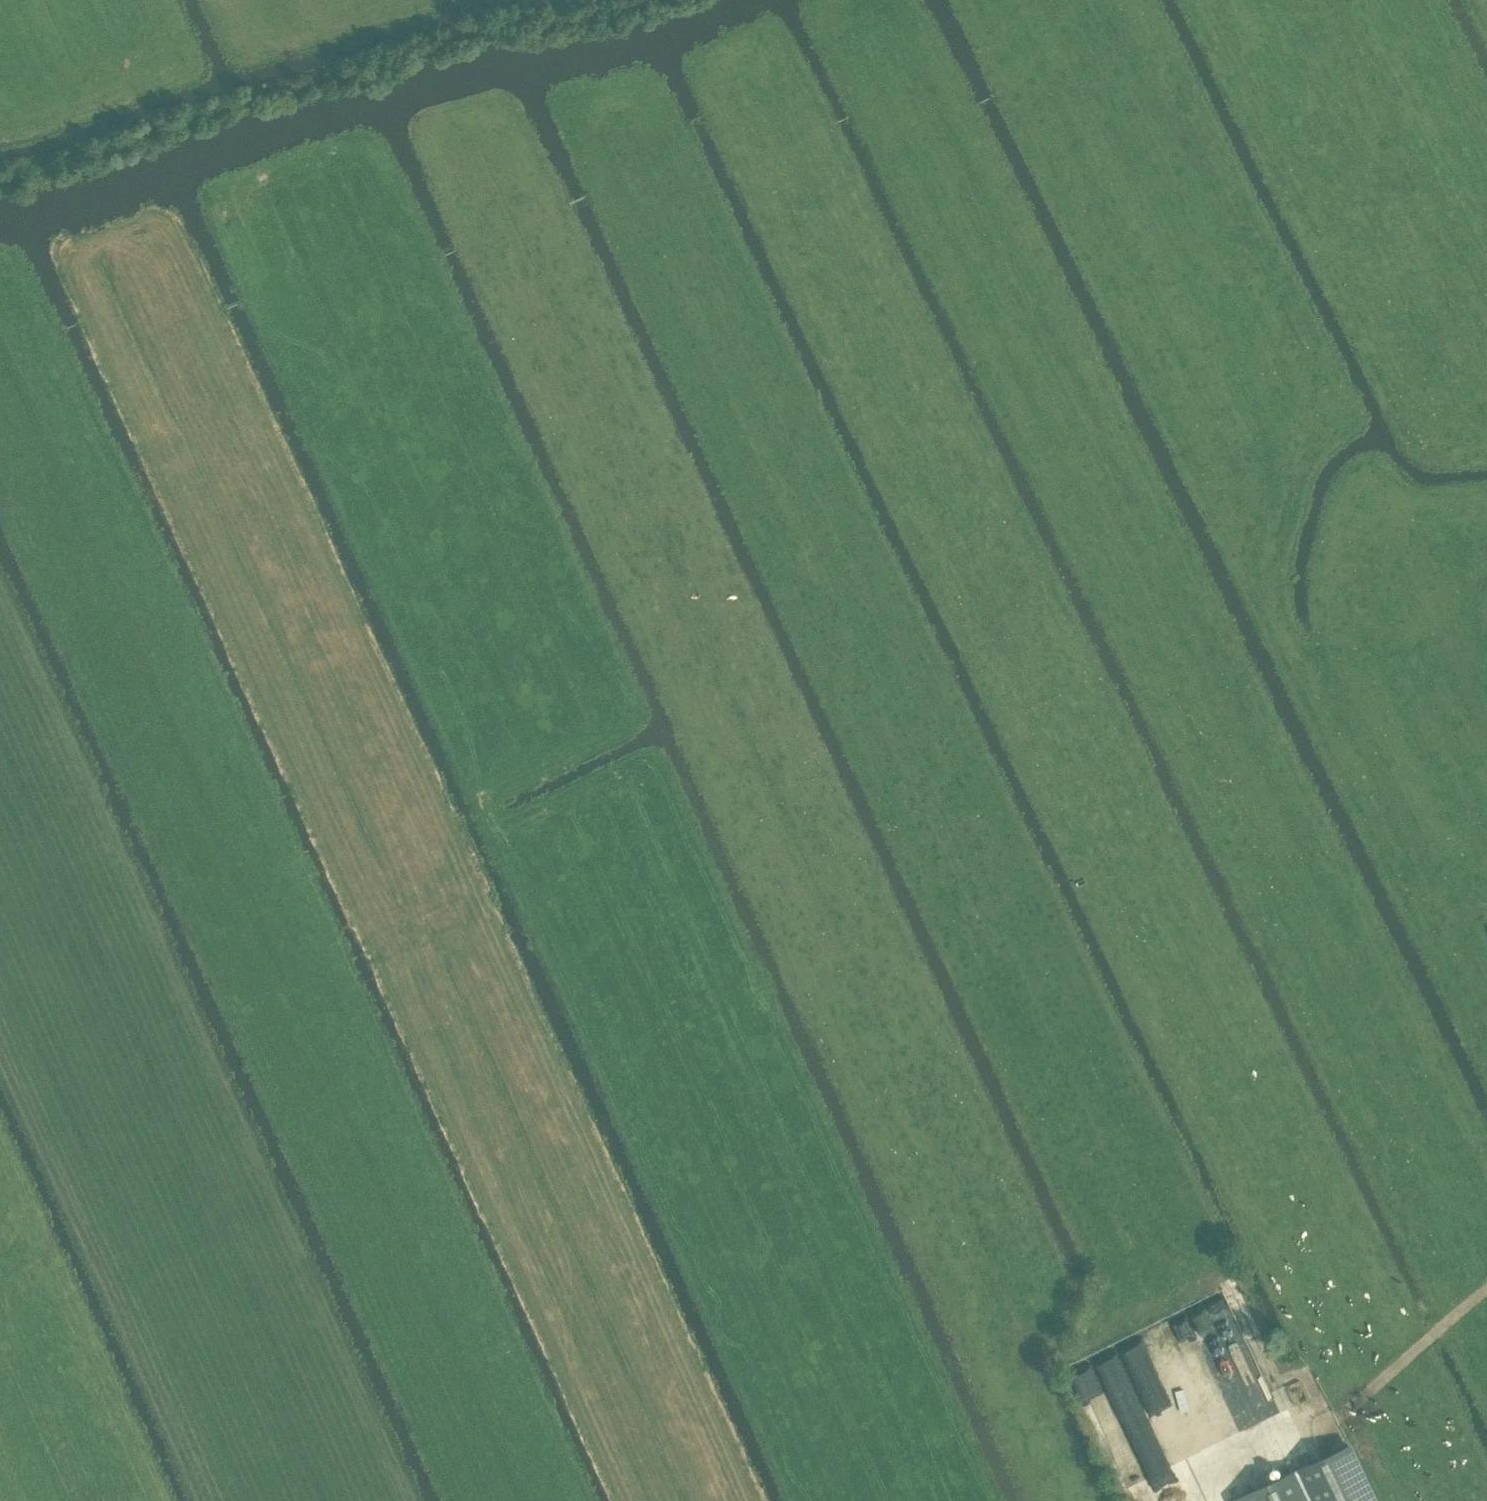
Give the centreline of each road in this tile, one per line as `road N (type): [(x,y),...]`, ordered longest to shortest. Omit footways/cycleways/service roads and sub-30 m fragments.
road 1 (track): [(1209,1488),(1340,1420),(1486,1290)]

